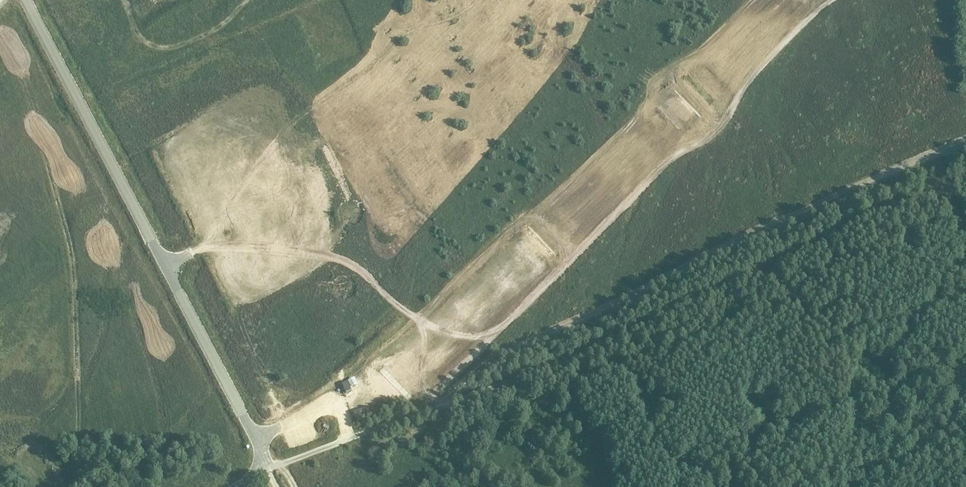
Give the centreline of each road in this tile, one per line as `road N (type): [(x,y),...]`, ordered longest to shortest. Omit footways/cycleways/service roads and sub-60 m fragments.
road 1 (unclassified): [(266,468),(552,366),(965,181)]
road 2 (track): [(437,408),(505,352),(965,142)]
road 3 (track): [(418,415),(669,163),(723,128),(755,74),(831,0)]
road 4 (unclassified): [(266,468),(26,0)]
road 5 (track): [(0,39),(32,106),(75,270),(80,445),(69,486)]
road 6 (track): [(497,334),(436,327),(338,259),(228,247),(188,254)]
road 7 (track): [(124,0),(143,41),(164,50),(213,34),(248,0)]

